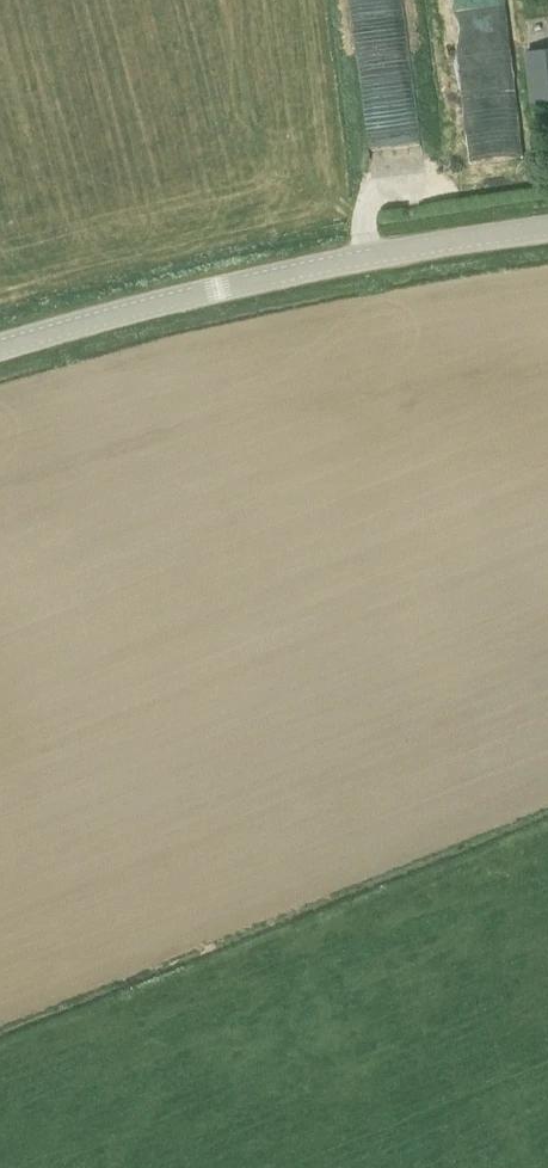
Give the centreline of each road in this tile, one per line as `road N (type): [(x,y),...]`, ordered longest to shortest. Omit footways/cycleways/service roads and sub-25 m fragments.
road 1 (tertiary): [(547,230),(221,288),(0,347)]

